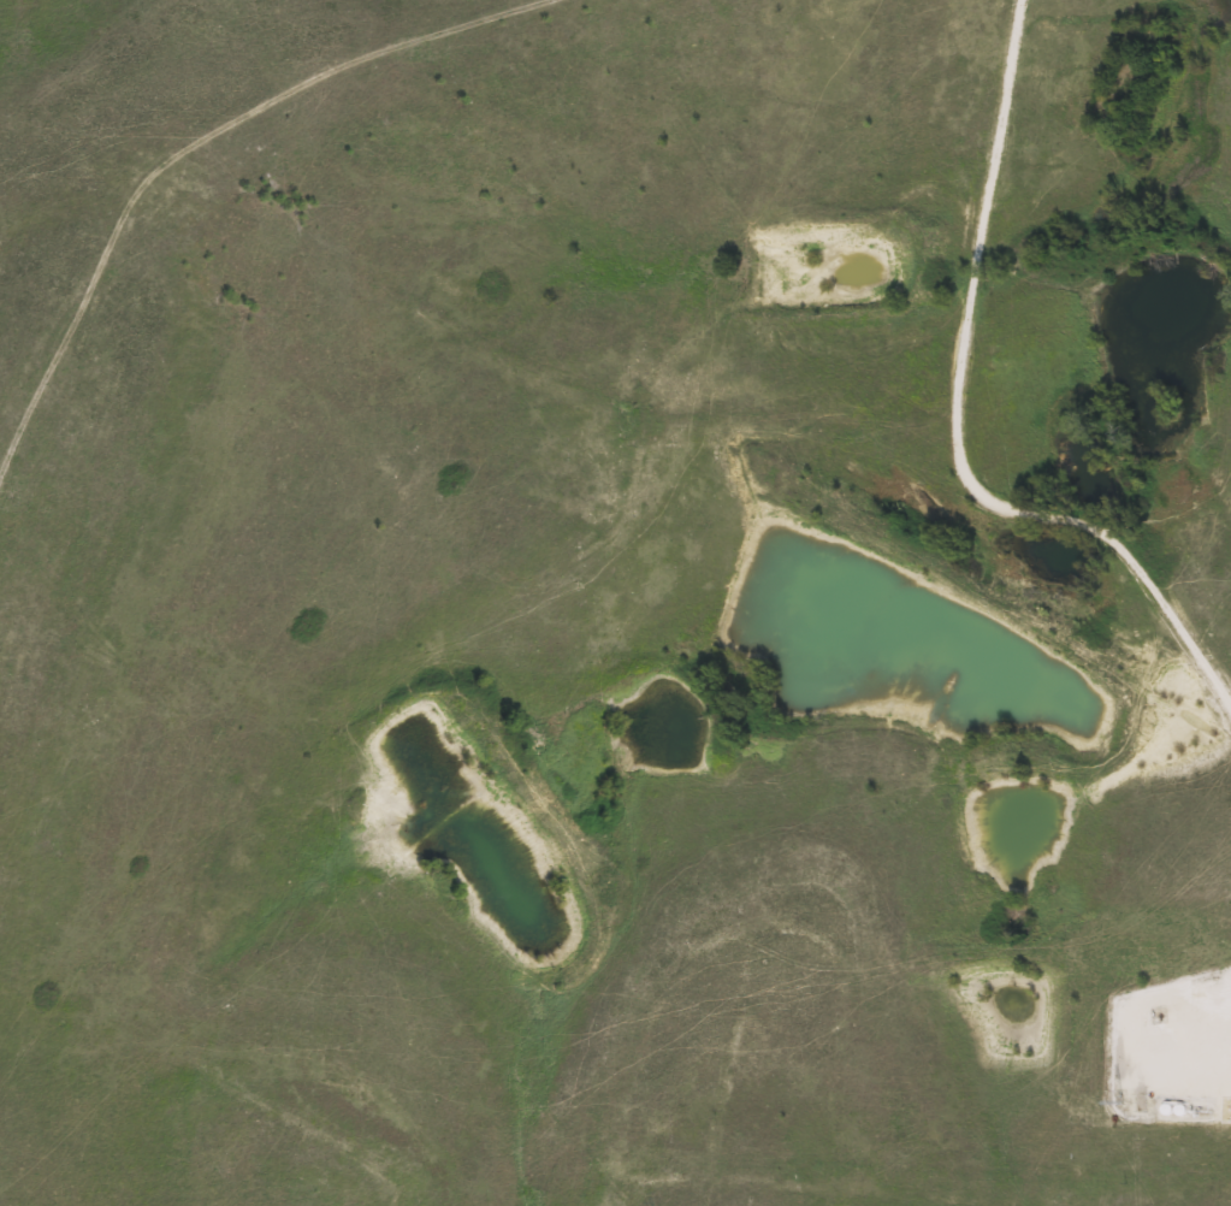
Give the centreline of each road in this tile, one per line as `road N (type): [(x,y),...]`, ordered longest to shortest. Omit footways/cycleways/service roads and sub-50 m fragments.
road 1 (track): [(1020,0),(966,308),(959,449),(978,485),(1005,502),(1088,520),(1118,539),(1230,699)]

